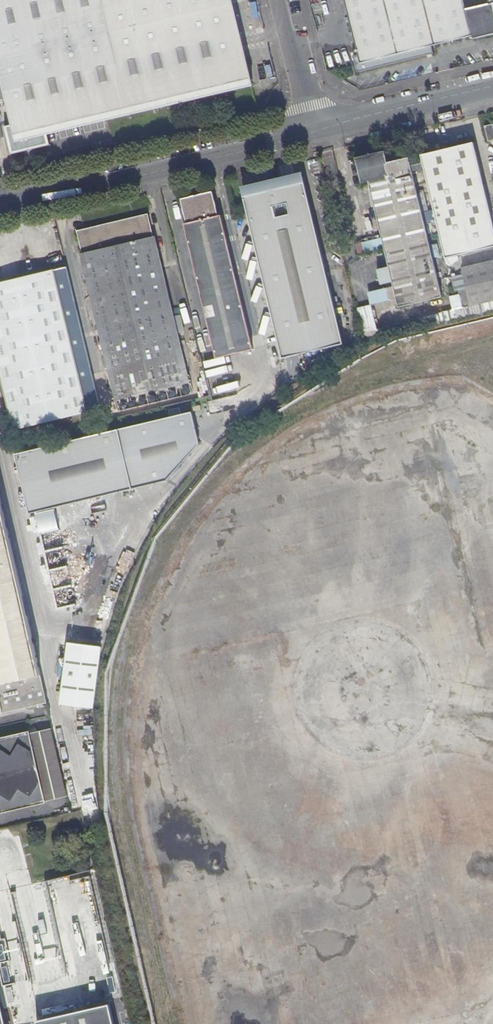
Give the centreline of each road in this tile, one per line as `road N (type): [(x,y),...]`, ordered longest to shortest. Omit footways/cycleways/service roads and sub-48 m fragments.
road 1 (unclassified): [(0,204),(306,130)]
road 2 (unclassified): [(306,130),(492,87)]
road 3 (unclassified): [(274,0),(306,130)]

